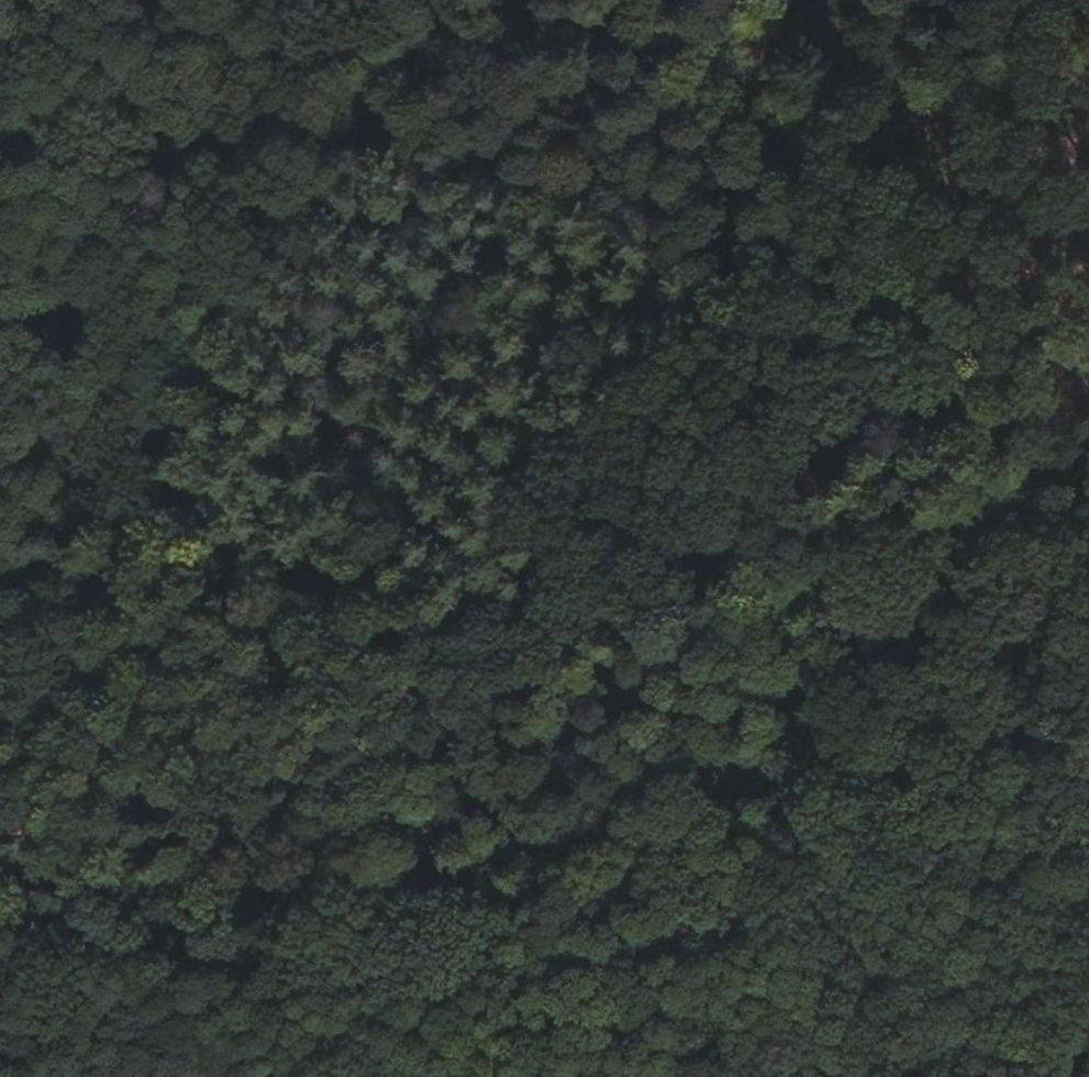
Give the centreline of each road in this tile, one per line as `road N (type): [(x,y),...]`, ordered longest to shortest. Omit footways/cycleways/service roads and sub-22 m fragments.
road 1 (track): [(1088,746),(0,960)]
road 2 (track): [(608,0),(700,135),(1088,553)]
road 3 (track): [(0,581),(343,0)]

